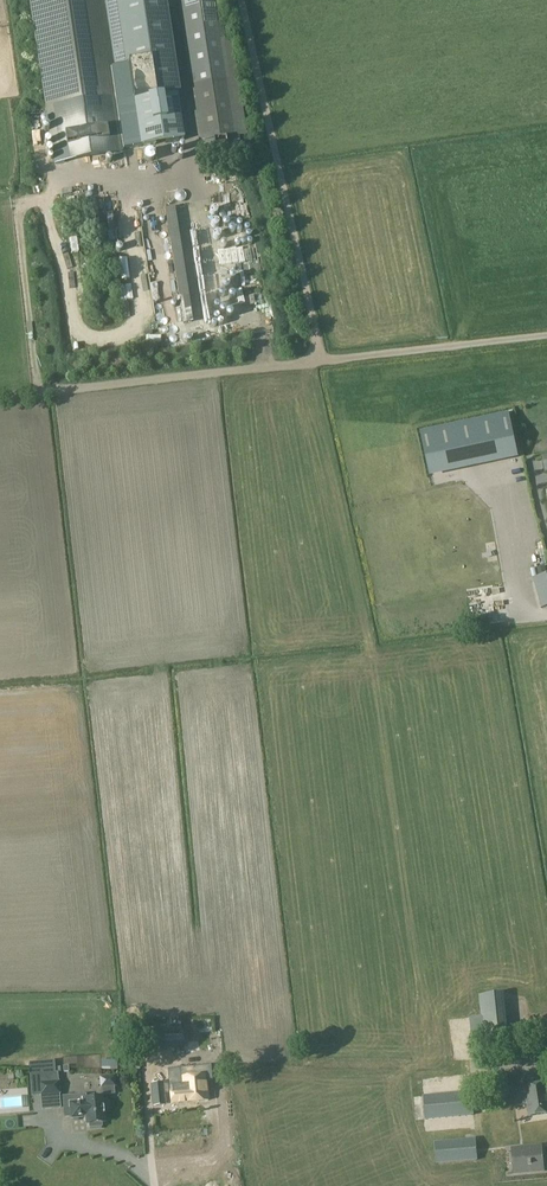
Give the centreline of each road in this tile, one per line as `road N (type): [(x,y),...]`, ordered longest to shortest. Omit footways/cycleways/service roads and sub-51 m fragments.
road 1 (track): [(173,0),(209,222),(239,241),(271,366)]
road 2 (track): [(318,361),(240,0)]
road 3 (track): [(318,361),(0,397)]
road 4 (track): [(546,335),(318,361)]
road 5 (unclassified): [(546,616),(527,618),(502,470)]

